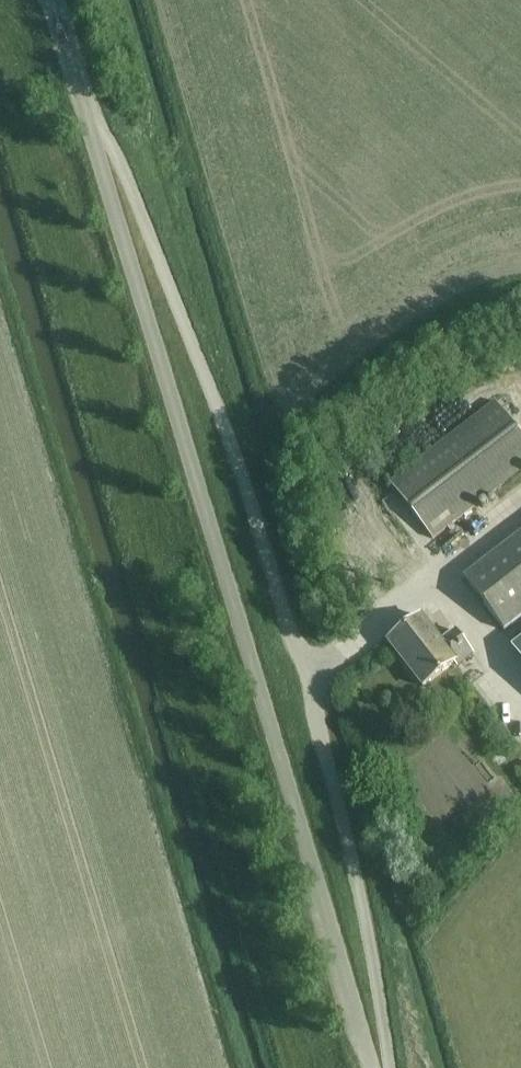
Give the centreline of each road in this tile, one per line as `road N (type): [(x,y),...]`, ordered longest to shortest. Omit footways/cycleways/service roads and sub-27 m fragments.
road 1 (unclassified): [(390,1067),(349,834),(225,413),(116,155),(89,122)]
road 2 (unclassified): [(372,1067),(89,122)]
road 3 (unclassified): [(89,122),(53,0)]

